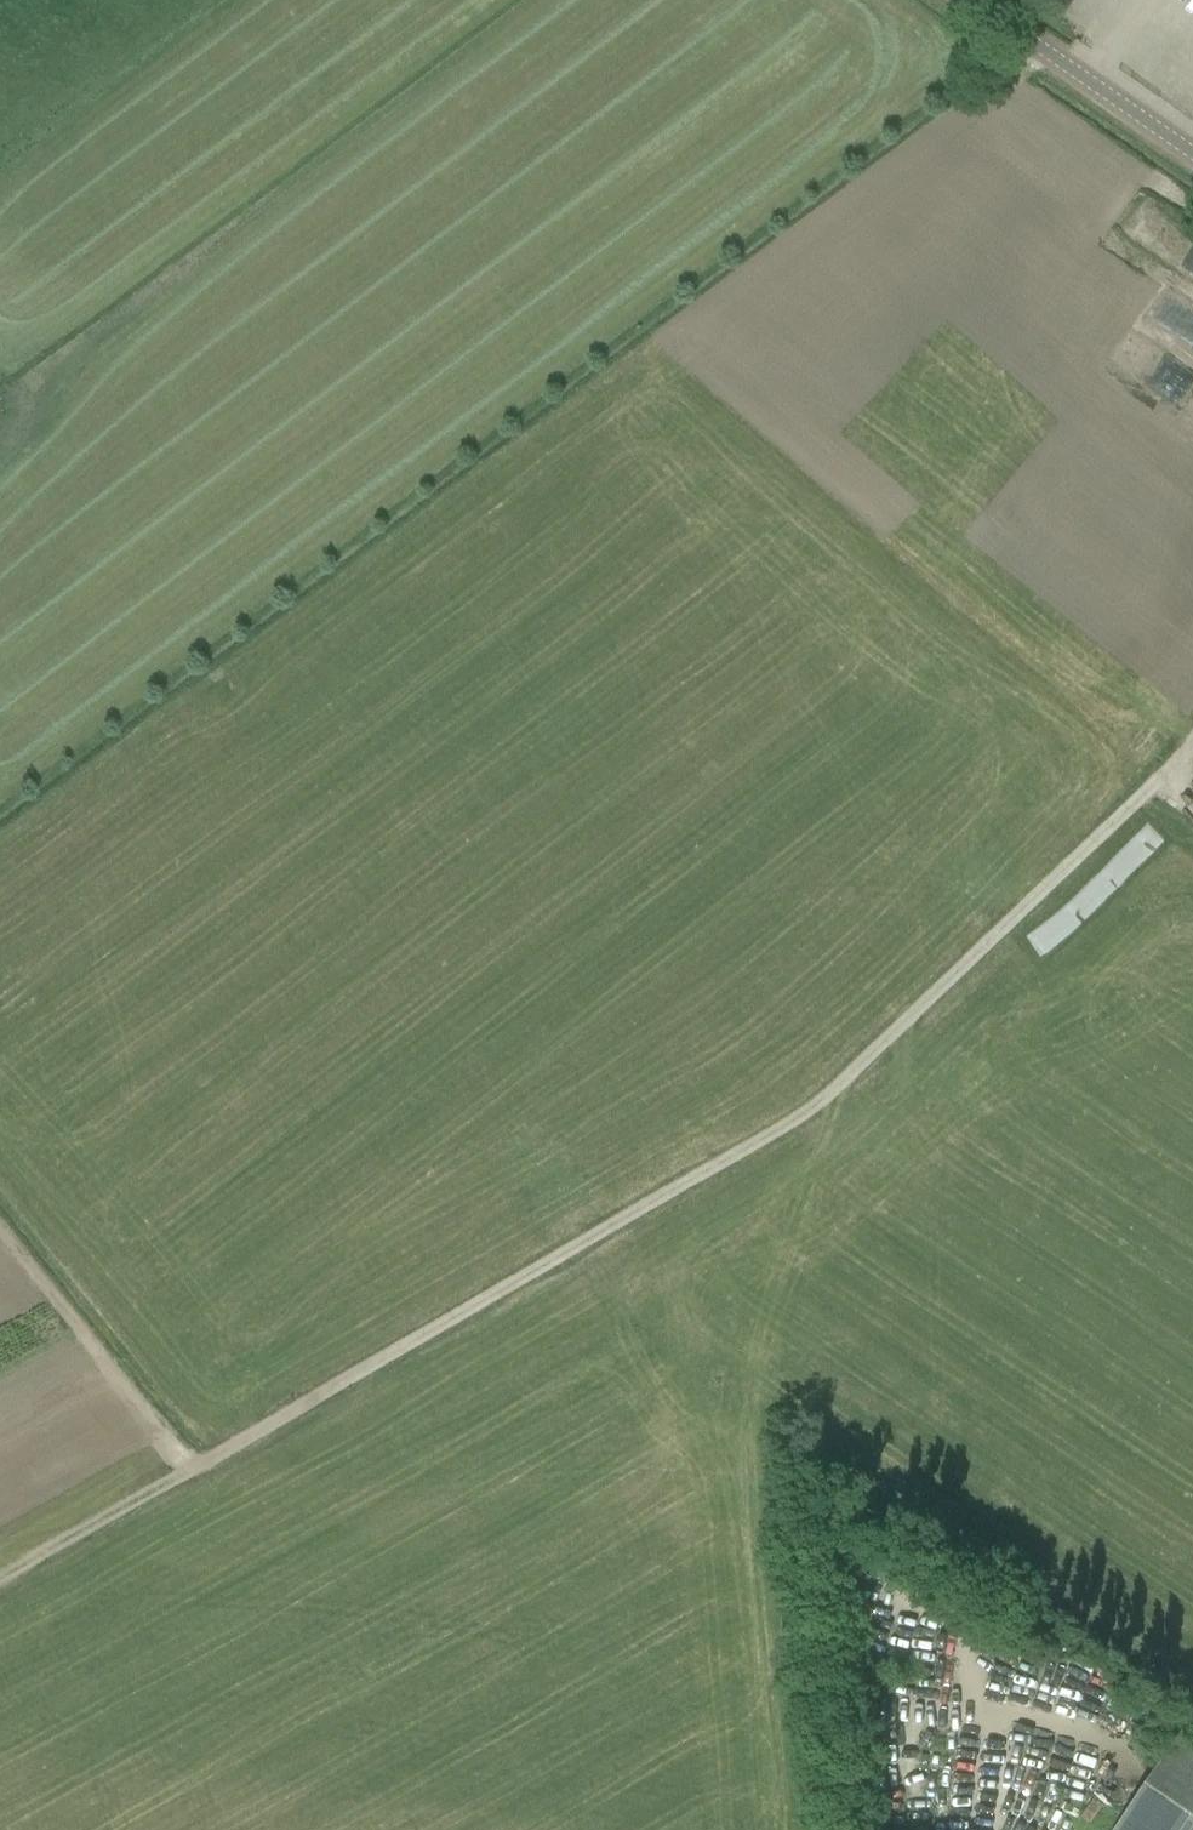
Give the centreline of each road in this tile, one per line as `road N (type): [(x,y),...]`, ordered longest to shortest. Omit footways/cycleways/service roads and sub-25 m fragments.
road 1 (unclassified): [(971,0),(1192,155)]

